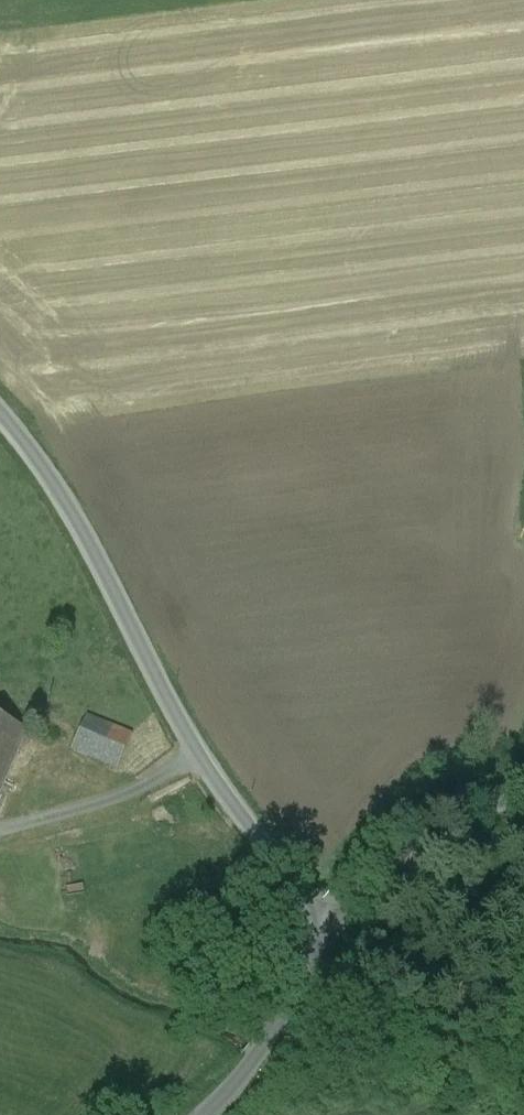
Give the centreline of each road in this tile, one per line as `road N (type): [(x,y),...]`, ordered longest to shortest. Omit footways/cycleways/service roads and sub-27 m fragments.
road 1 (unclassified): [(332,929),(201,755),(71,516),(0,418)]
road 2 (residential): [(332,929),(388,853),(429,823),(465,810),(523,805)]
road 3 (residential): [(198,1114),(239,1083),(332,929)]

